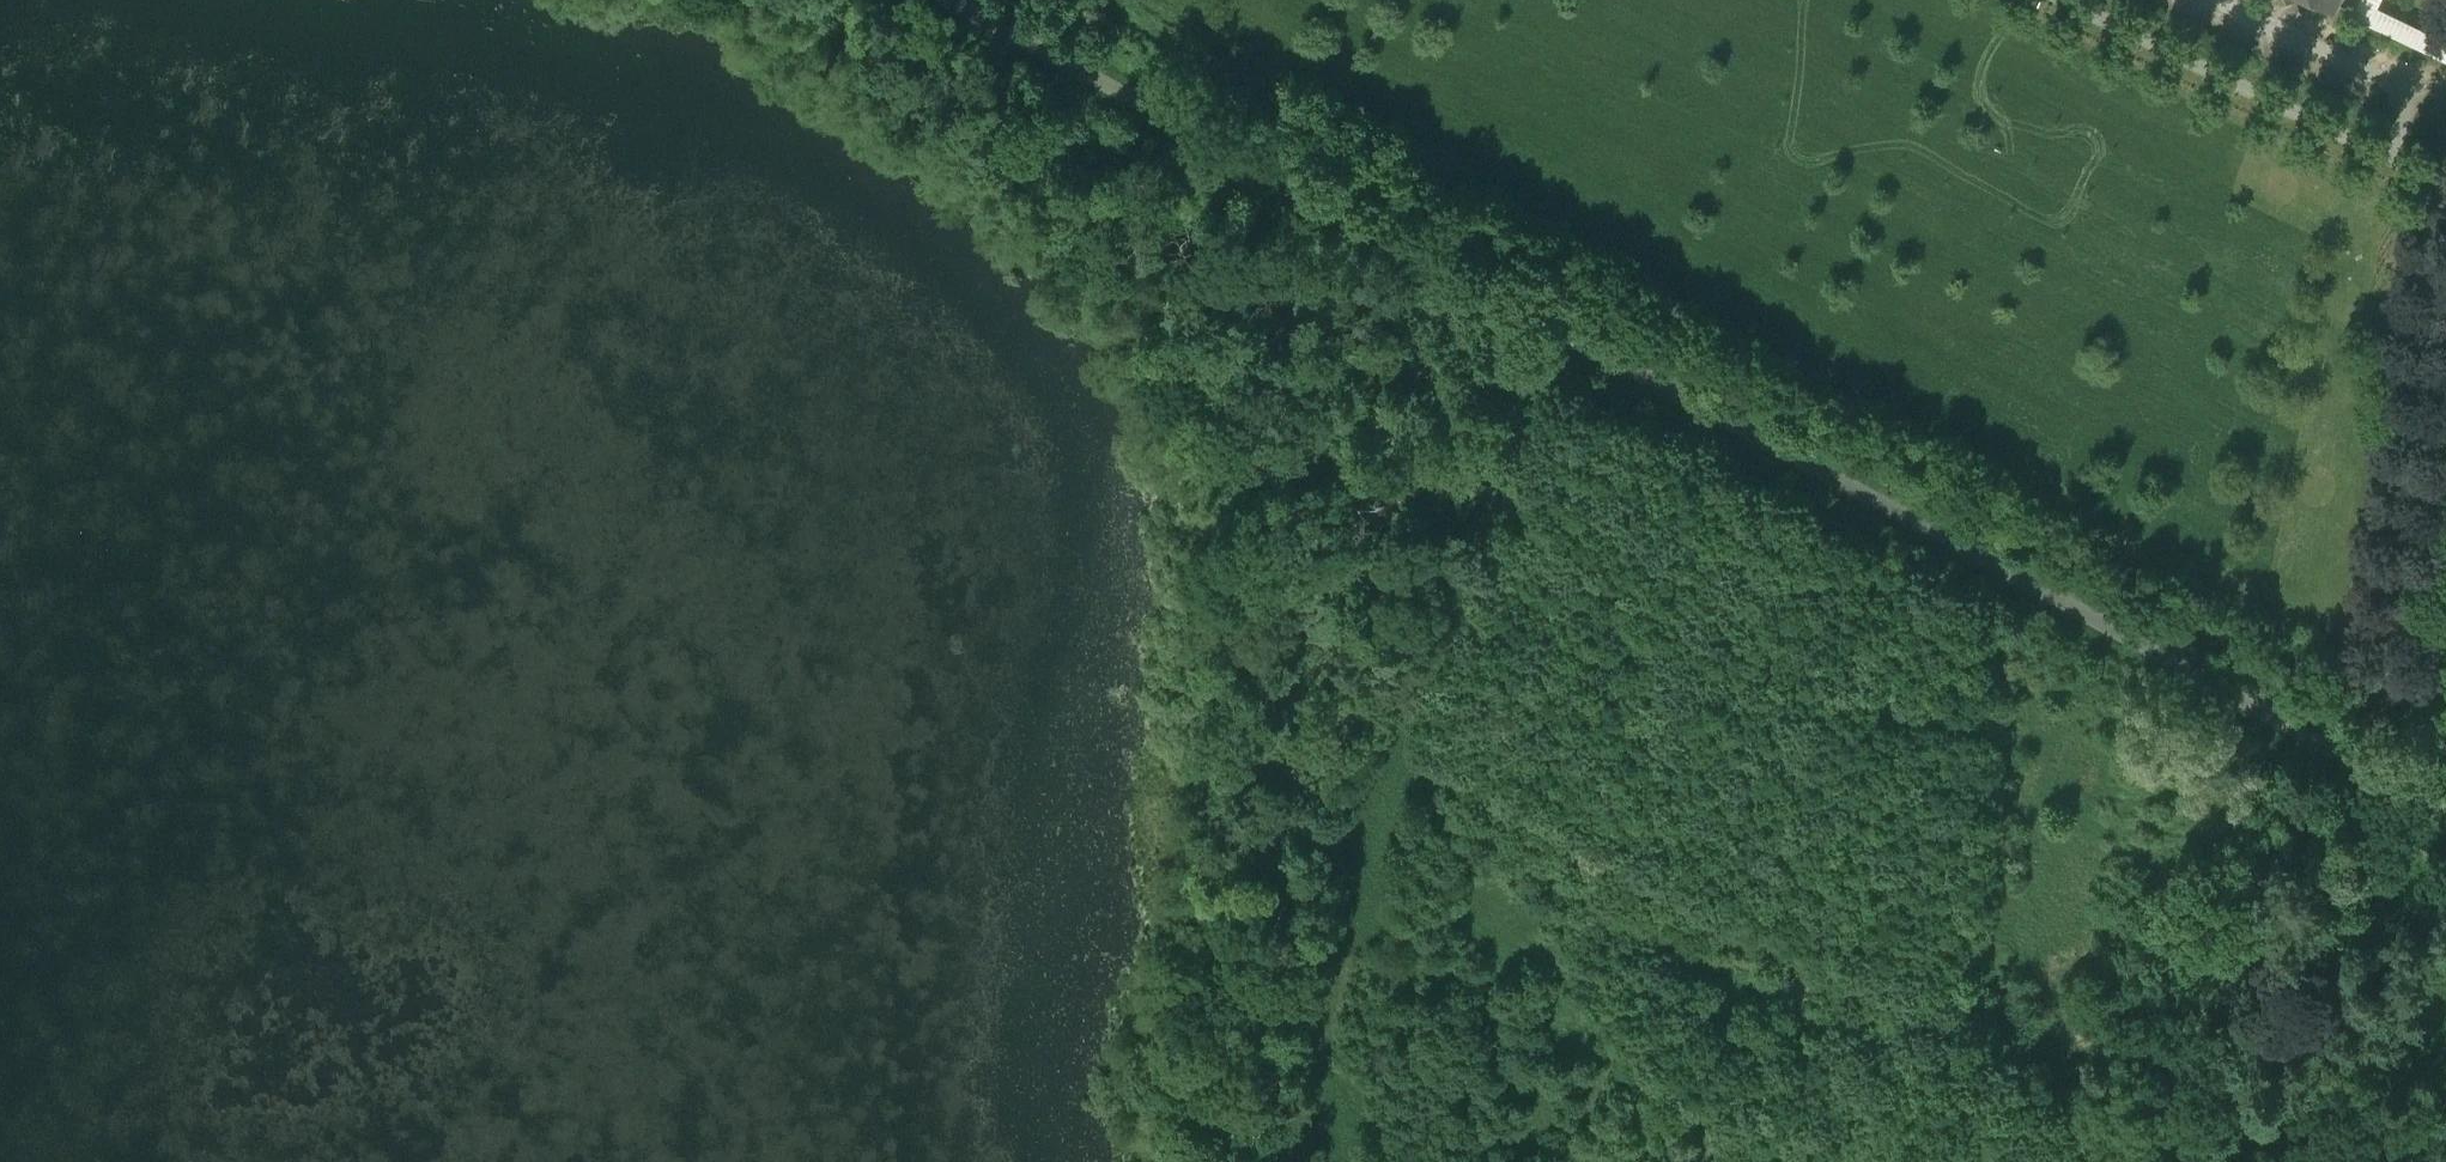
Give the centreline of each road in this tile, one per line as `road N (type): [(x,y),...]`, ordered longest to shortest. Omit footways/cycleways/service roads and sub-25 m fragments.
road 1 (unclassified): [(949,0),(2445,813)]

